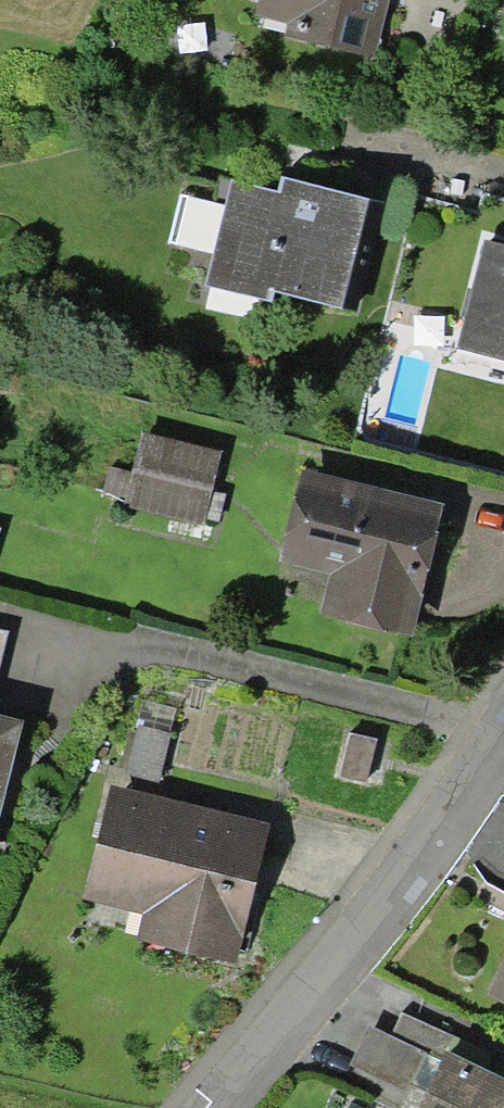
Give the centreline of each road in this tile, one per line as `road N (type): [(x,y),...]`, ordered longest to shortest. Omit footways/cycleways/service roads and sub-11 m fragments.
road 1 (residential): [(503,696),(401,872),(197,1107)]

